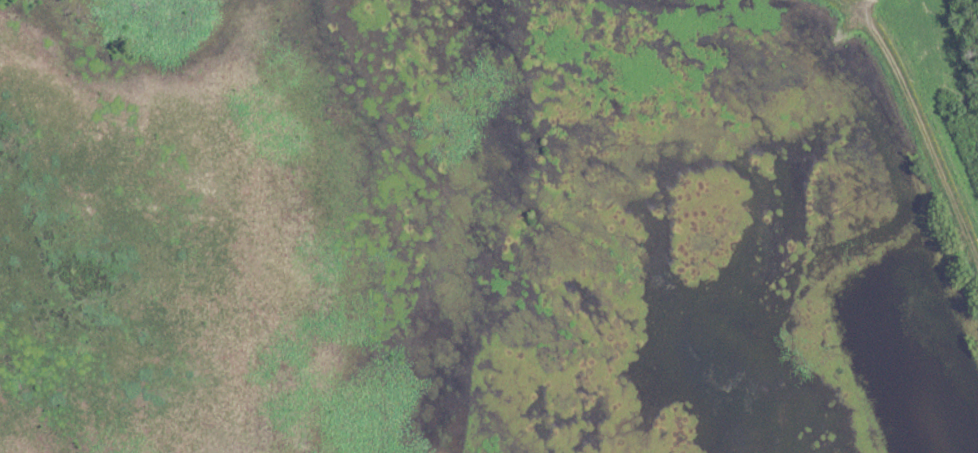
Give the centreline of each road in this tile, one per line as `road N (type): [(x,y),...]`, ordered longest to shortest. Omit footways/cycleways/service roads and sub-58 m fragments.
road 1 (residential): [(977,261),(865,7),(851,0)]

